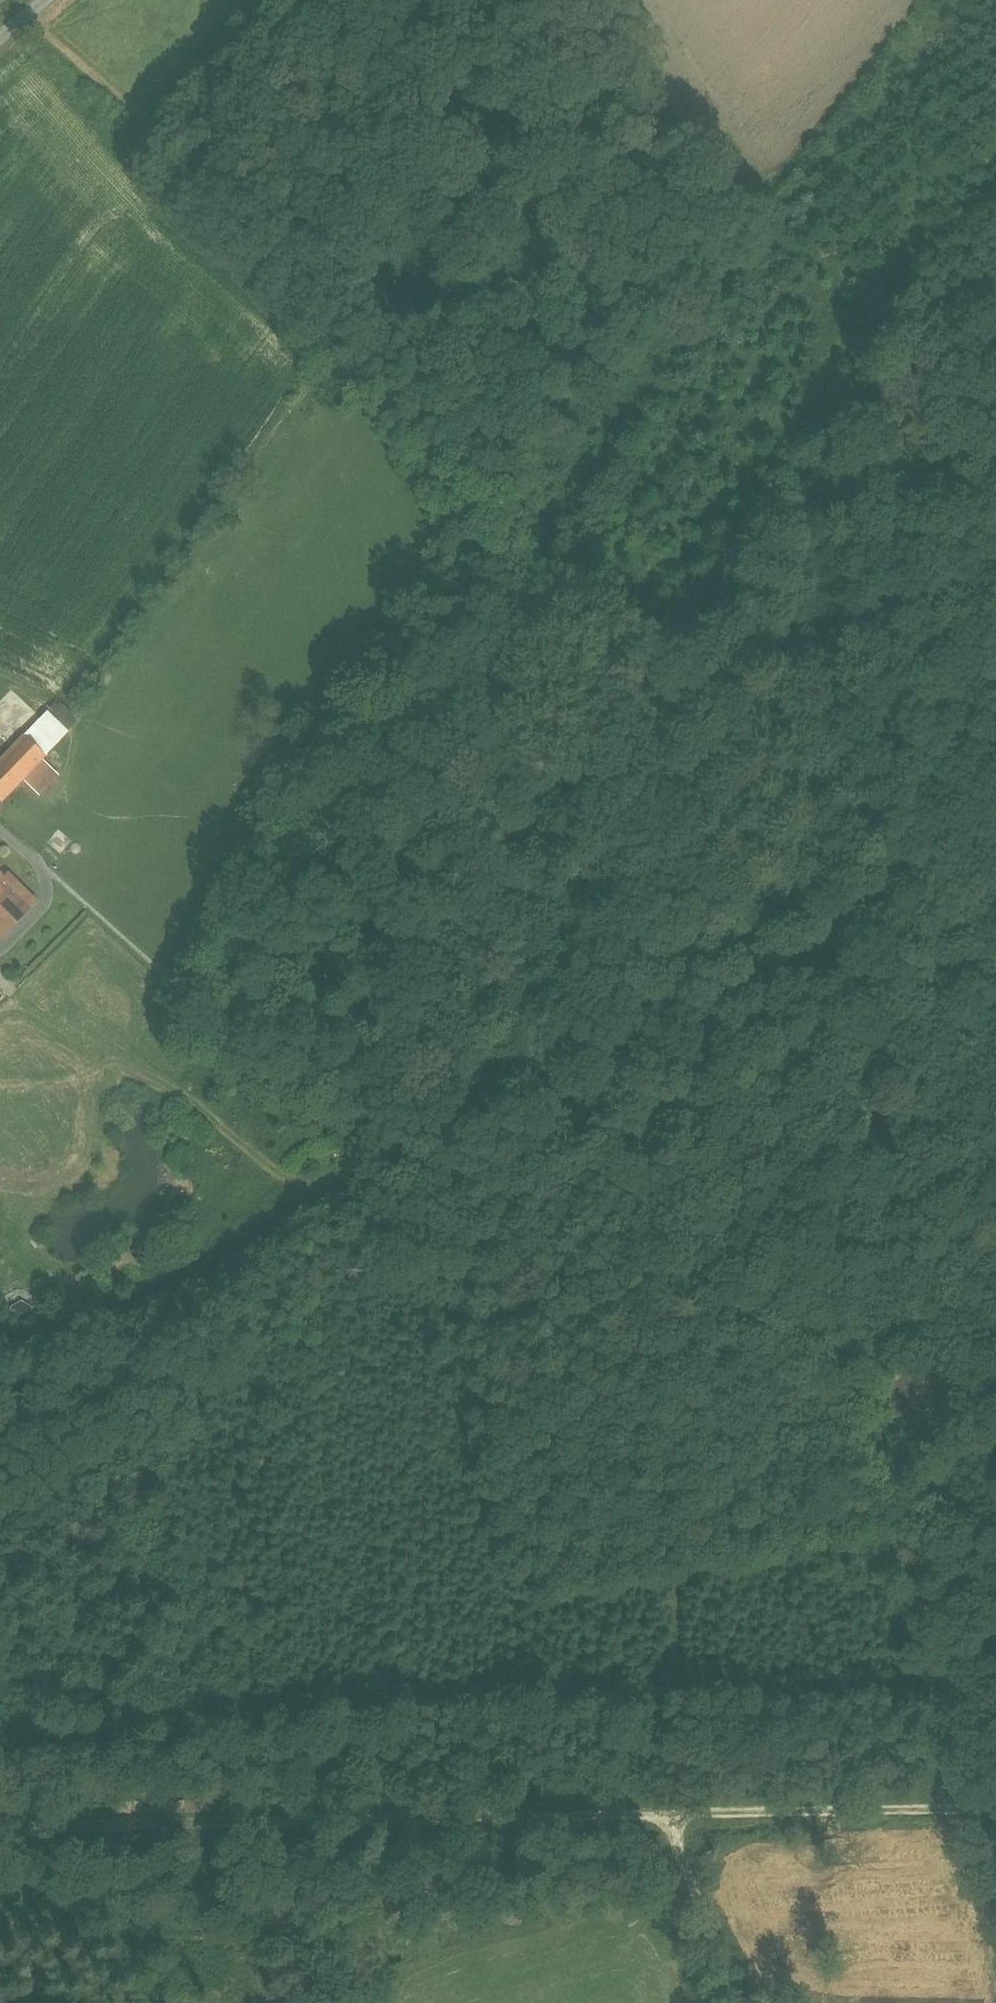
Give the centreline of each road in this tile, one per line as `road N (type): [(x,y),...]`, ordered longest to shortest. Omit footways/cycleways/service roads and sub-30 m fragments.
road 1 (track): [(0,1826),(995,1798)]
road 2 (track): [(741,2002),(675,1809)]

